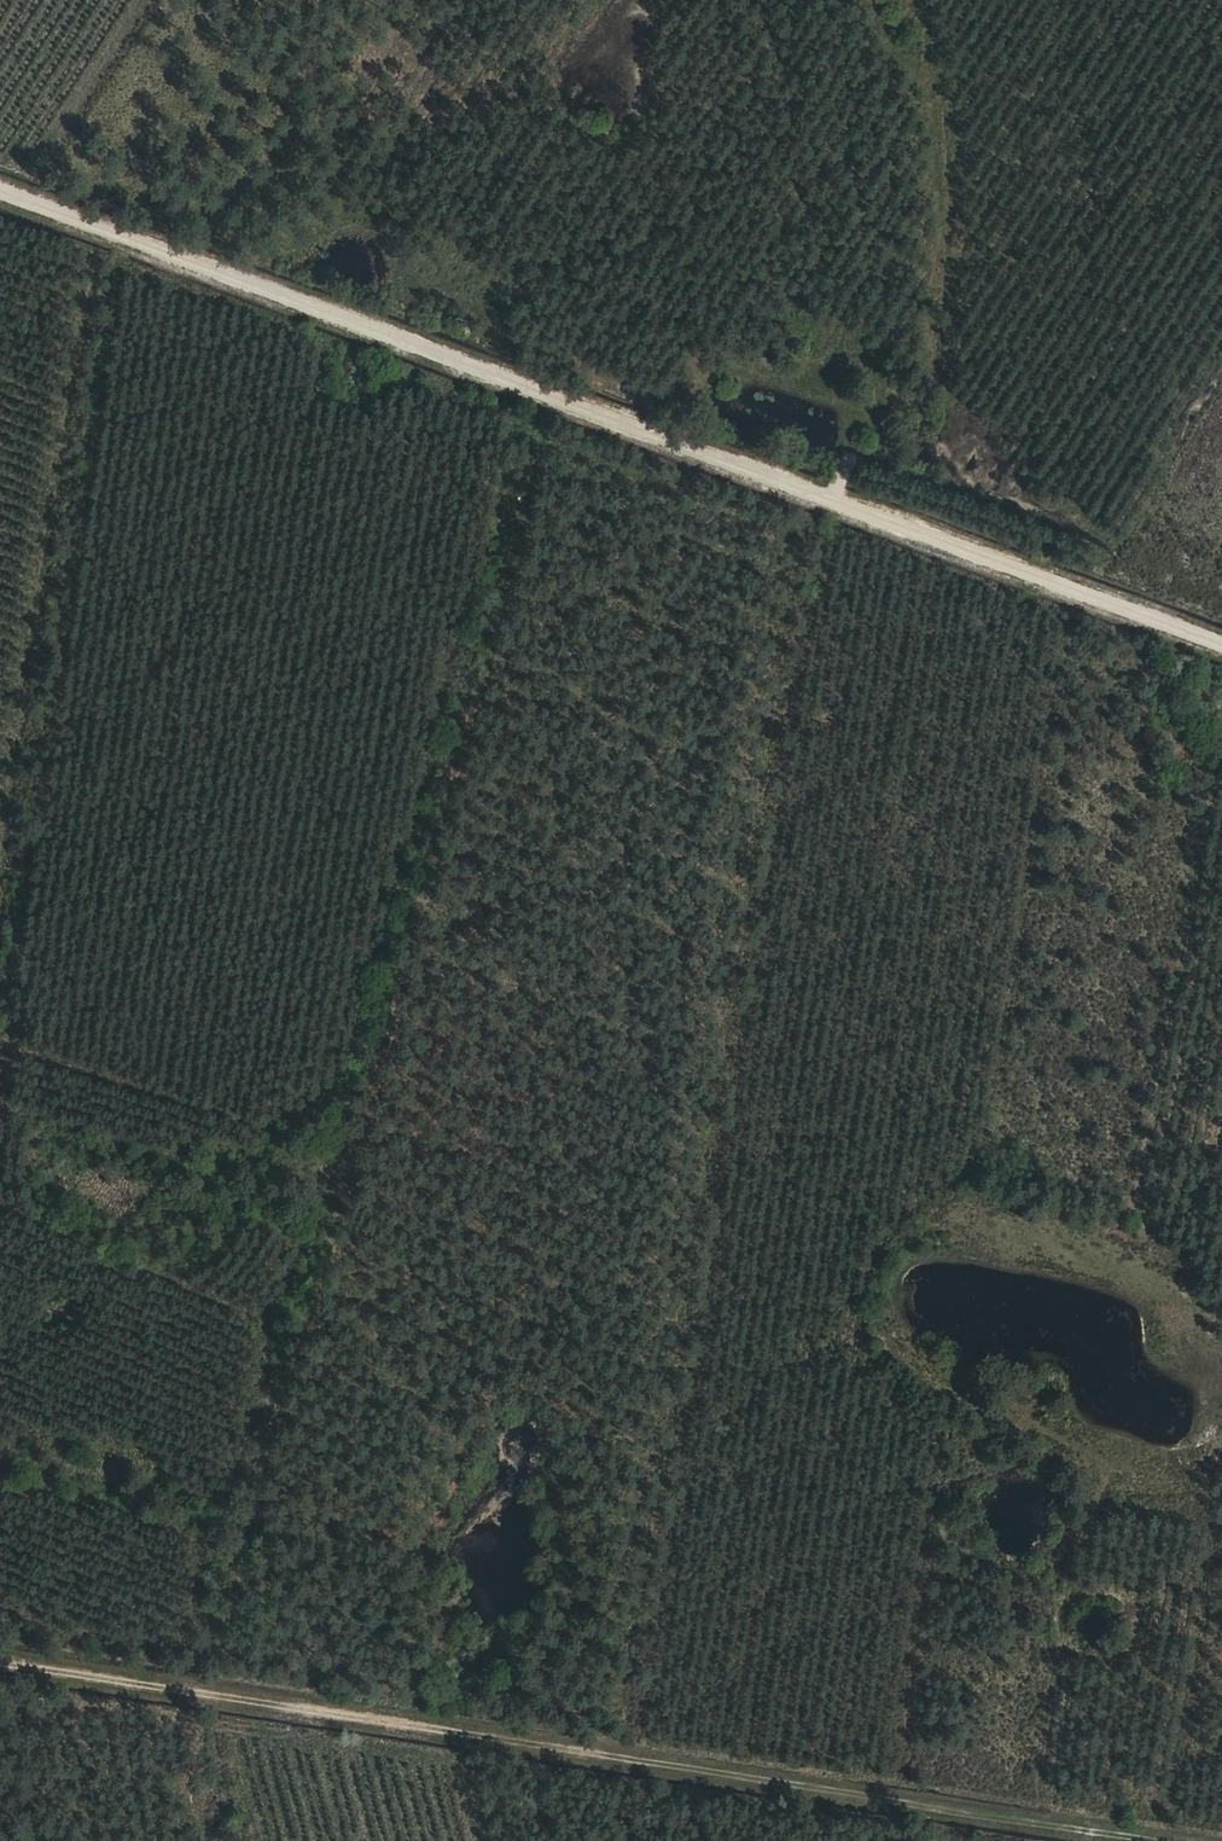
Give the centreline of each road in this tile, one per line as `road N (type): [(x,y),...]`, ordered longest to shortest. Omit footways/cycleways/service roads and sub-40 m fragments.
road 1 (track): [(0,190),(1221,640)]
road 2 (track): [(1165,1840),(0,1661)]
road 3 (track): [(1034,1821),(1065,1588),(1100,1435)]

